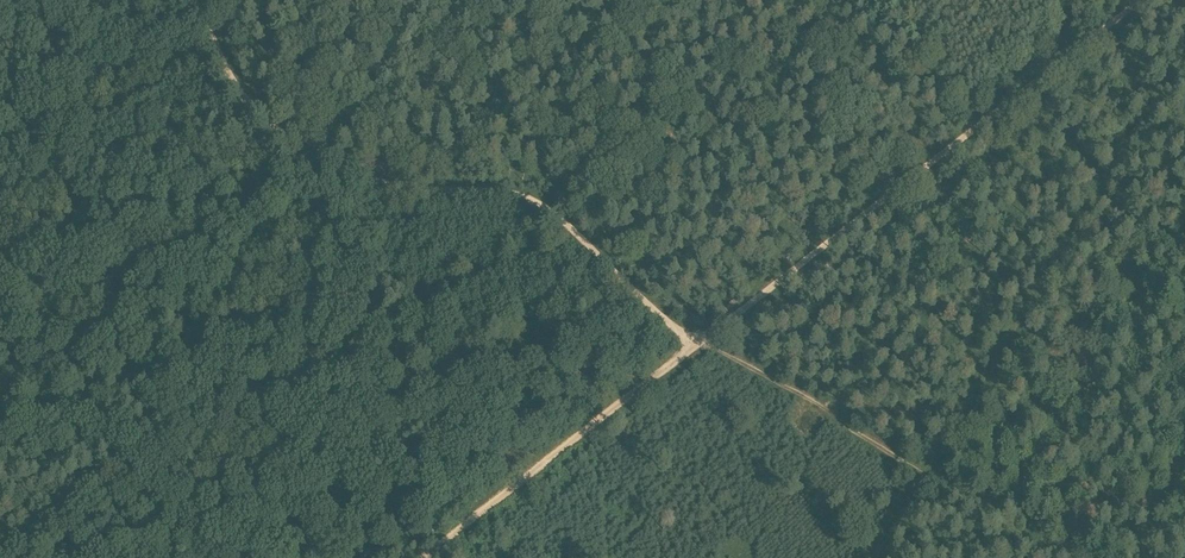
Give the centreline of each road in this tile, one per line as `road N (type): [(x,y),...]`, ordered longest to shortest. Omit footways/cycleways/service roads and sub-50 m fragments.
road 1 (track): [(199,0),(249,94),(288,139),(401,188),(524,196),(695,341)]
road 2 (track): [(1184,55),(878,557)]
road 3 (track): [(1142,0),(695,341)]
road 4 (track): [(695,341),(1061,557)]
road 5 (track): [(695,341),(431,557)]
road 6 (track): [(206,13),(127,19),(49,0)]

